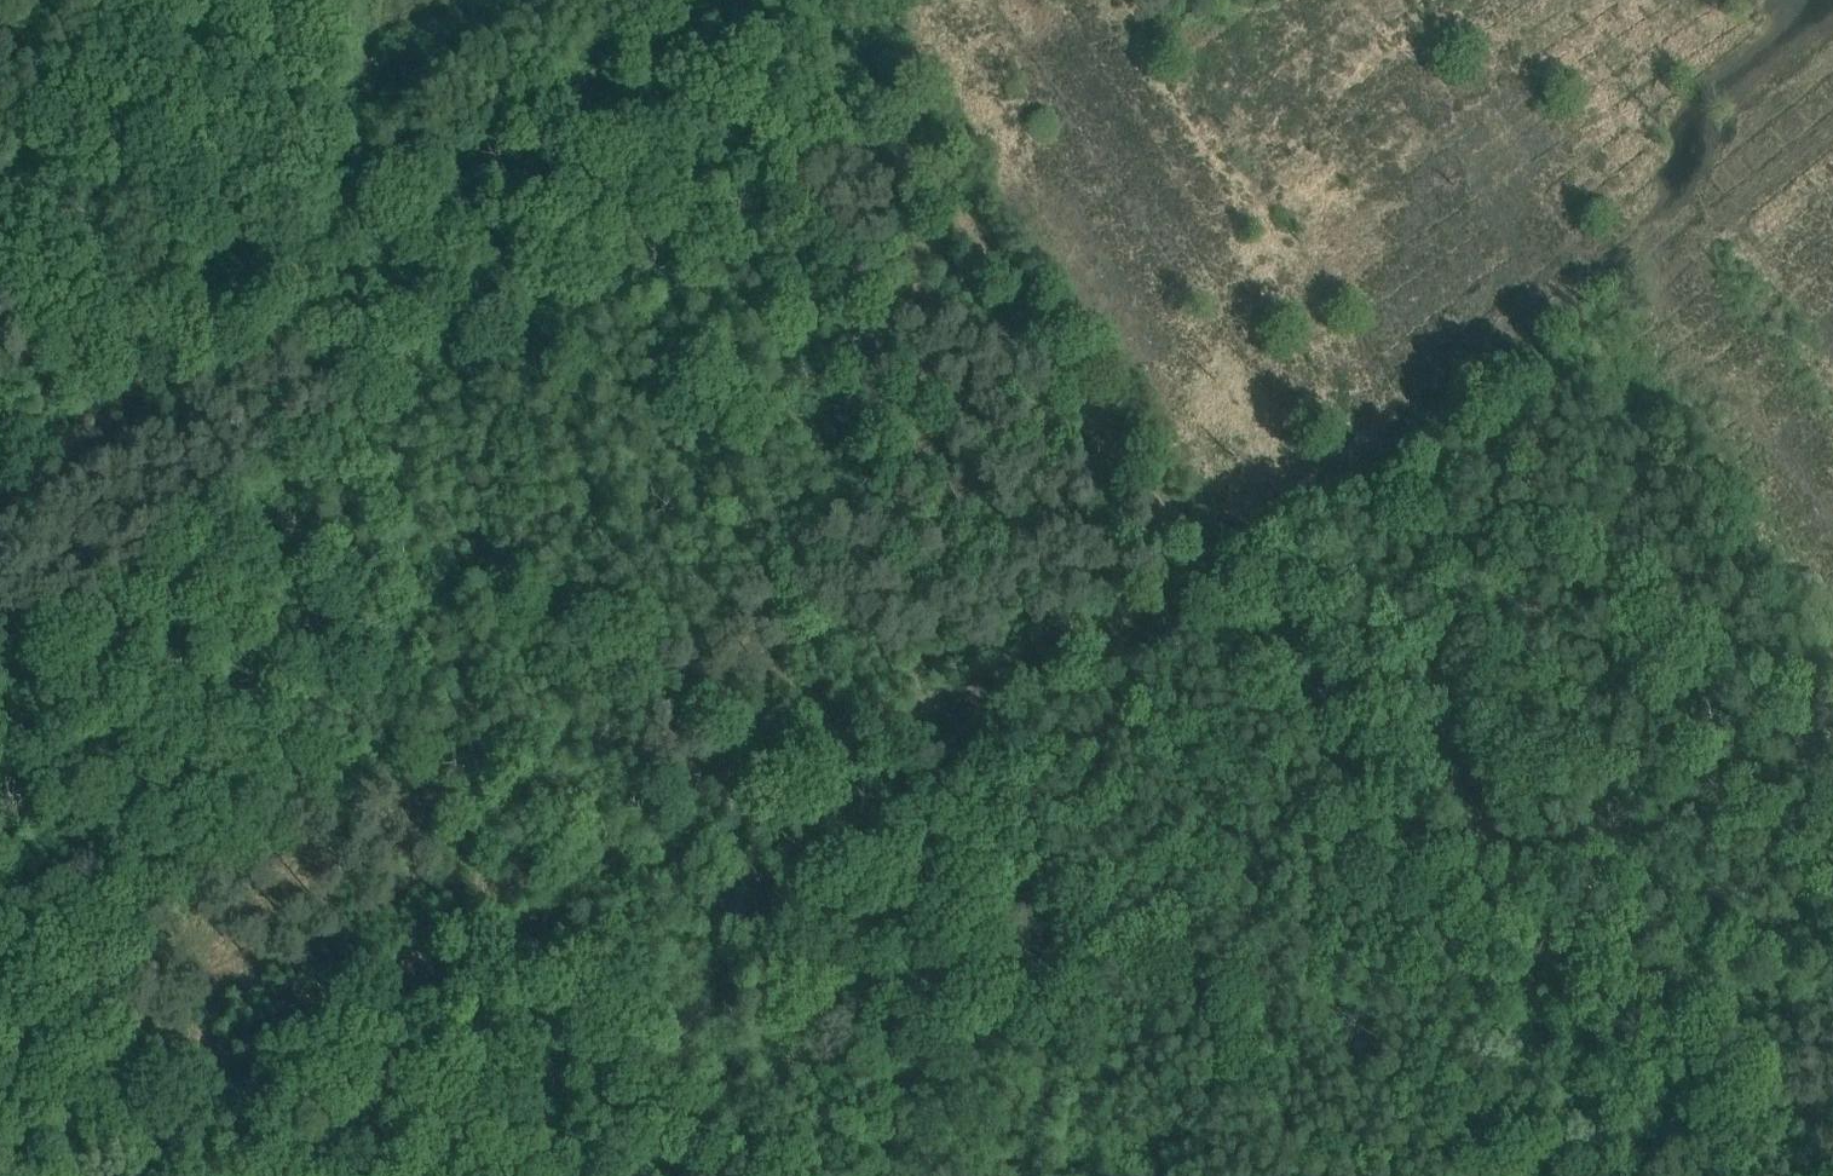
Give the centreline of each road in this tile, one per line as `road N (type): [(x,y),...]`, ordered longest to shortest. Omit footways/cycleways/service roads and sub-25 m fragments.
road 1 (track): [(730,0),(359,205),(0,489)]

